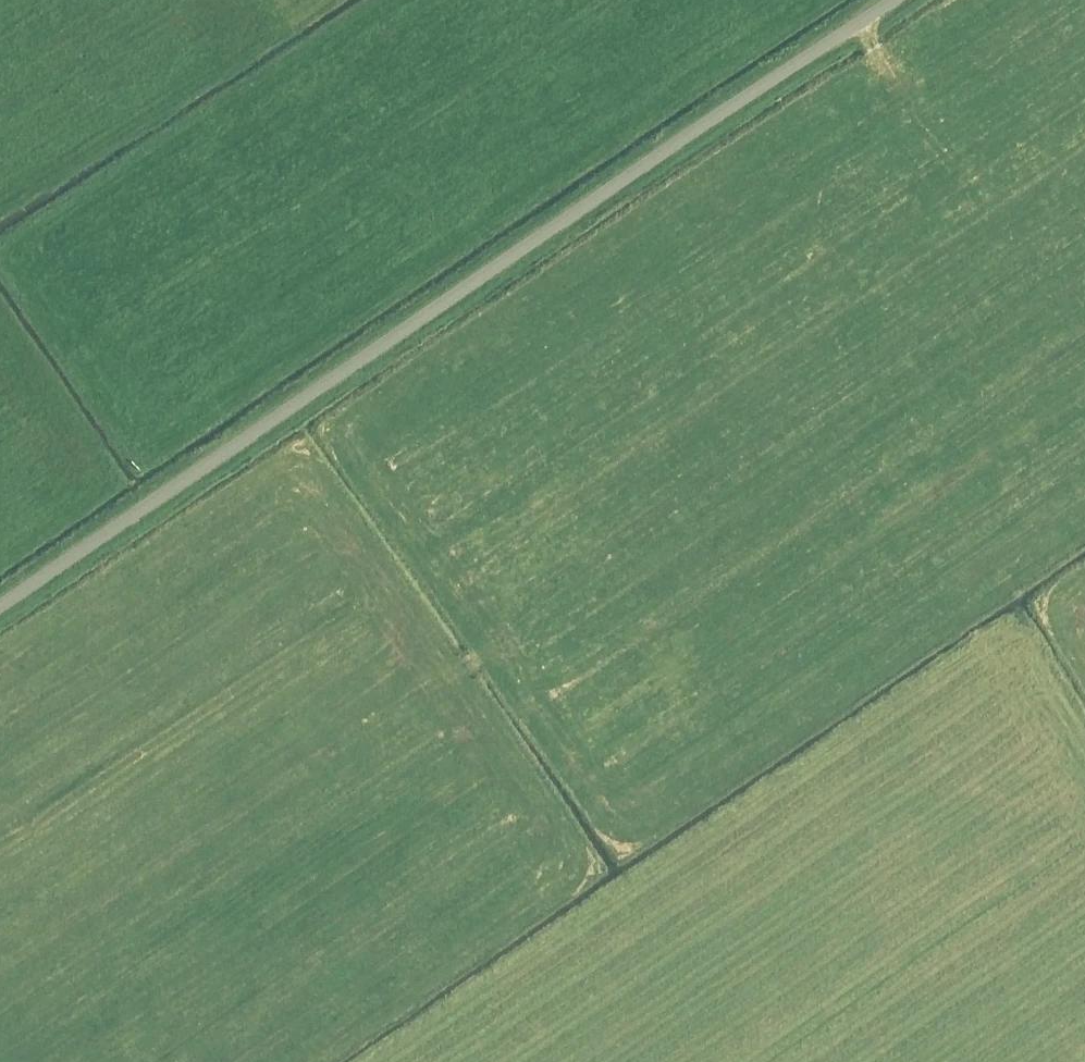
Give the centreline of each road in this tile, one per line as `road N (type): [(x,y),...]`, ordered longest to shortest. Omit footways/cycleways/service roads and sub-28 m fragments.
road 1 (unclassified): [(0,614),(891,0)]

